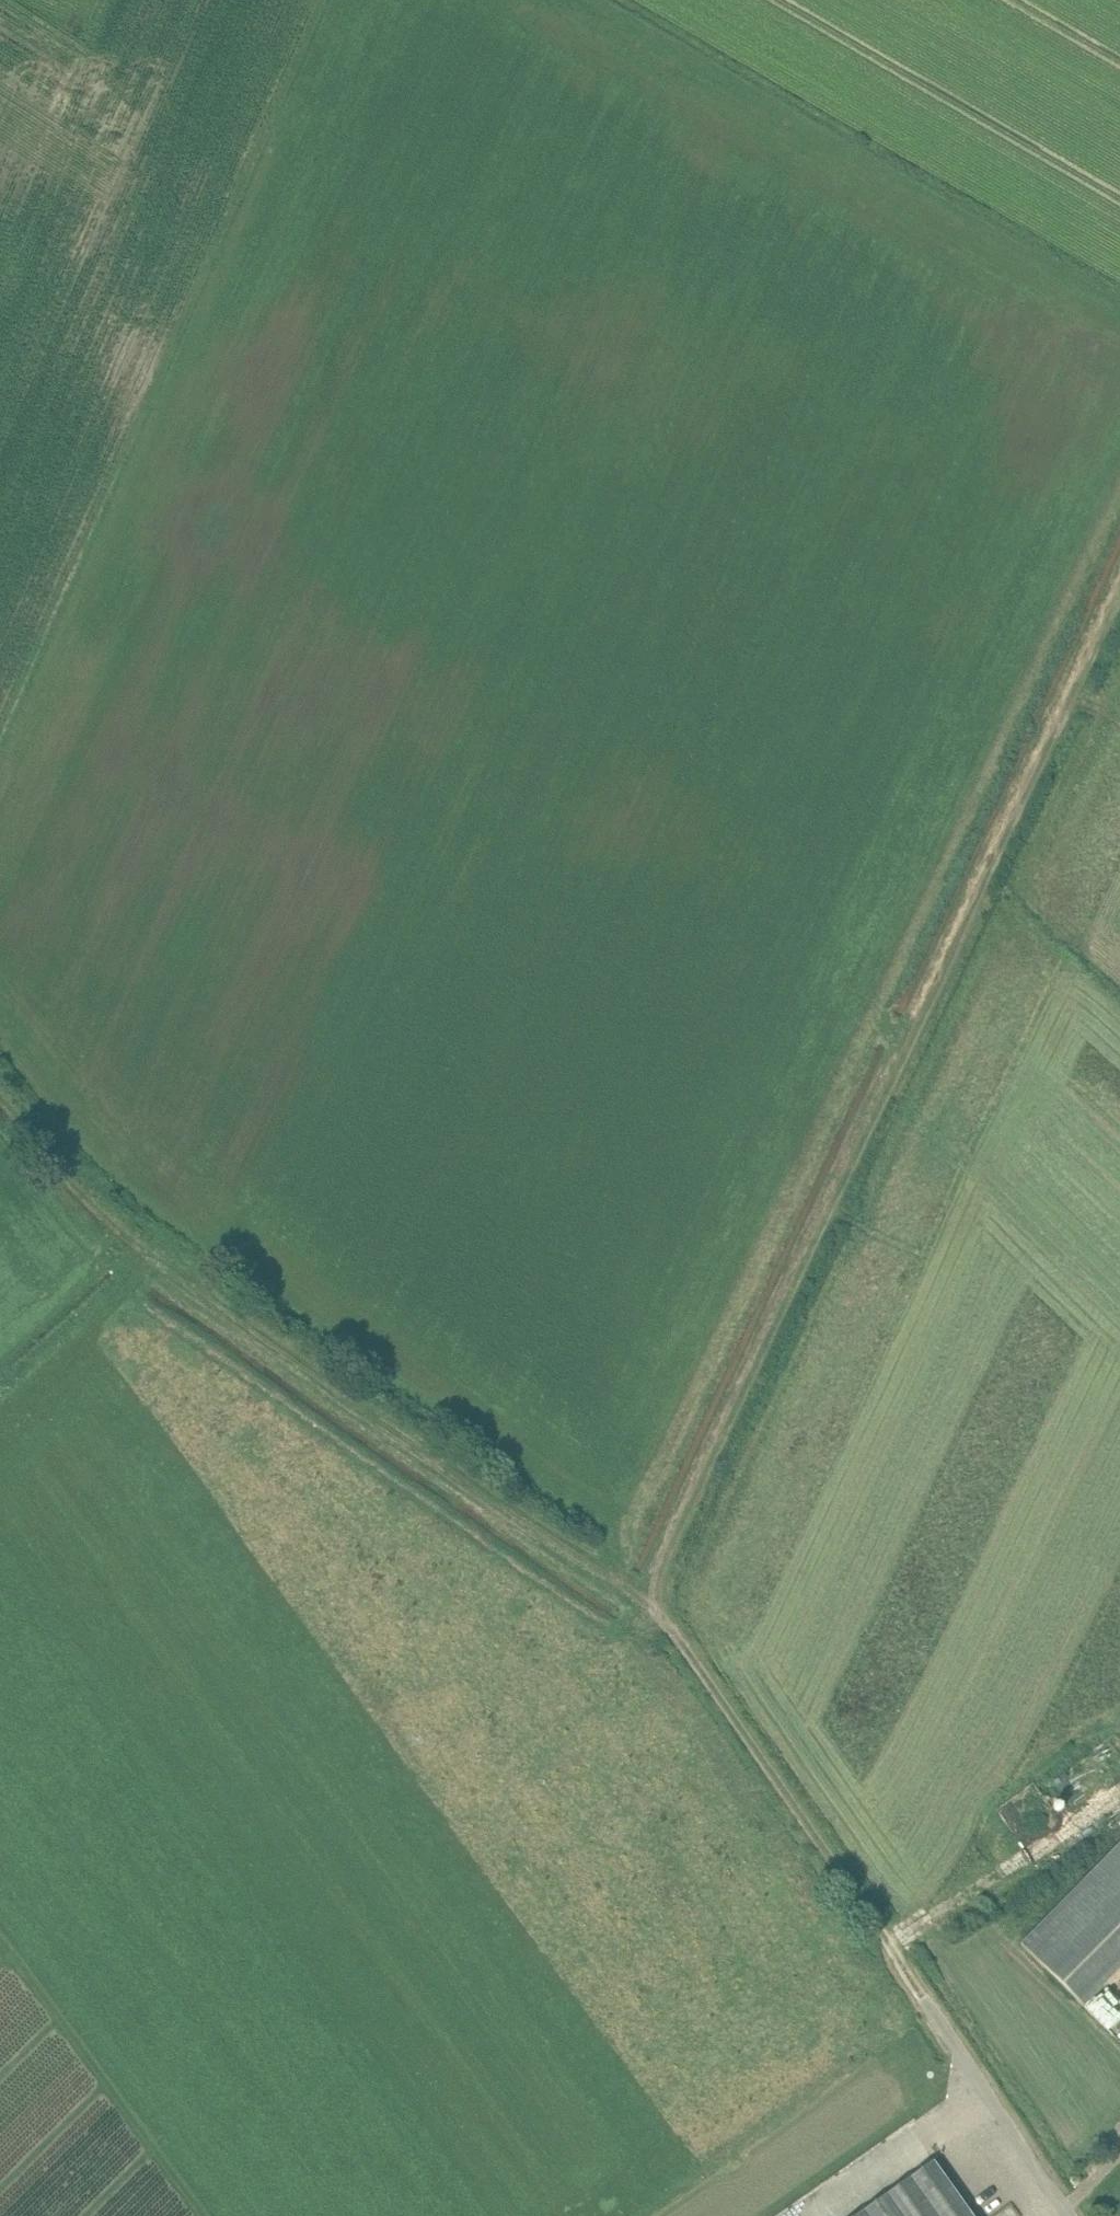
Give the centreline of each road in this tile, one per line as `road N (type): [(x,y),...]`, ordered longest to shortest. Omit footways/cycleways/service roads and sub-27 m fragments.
road 1 (track): [(647,1606),(1119,599)]
road 2 (track): [(0,1091),(59,1171),(143,1250),(647,1606)]
road 3 (track): [(647,1606),(668,1623),(922,1997)]
road 4 (unclassified): [(1066,2215),(922,1997)]

